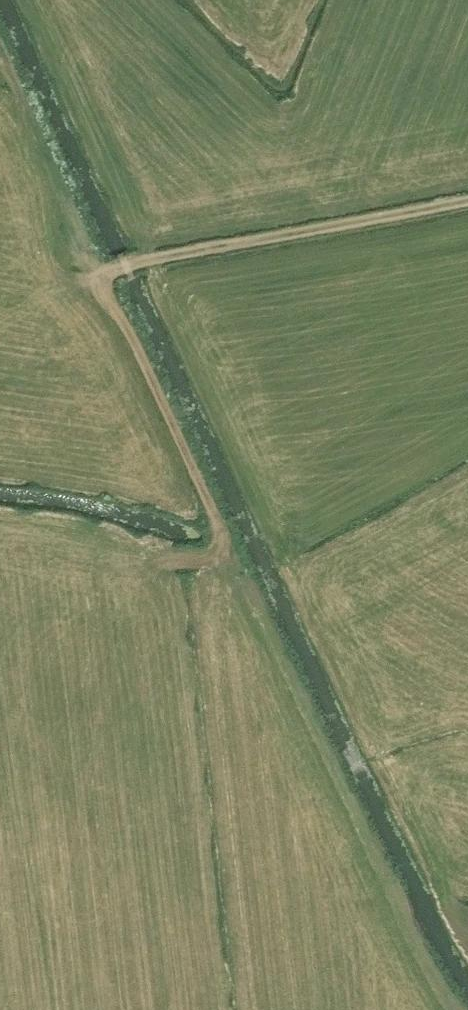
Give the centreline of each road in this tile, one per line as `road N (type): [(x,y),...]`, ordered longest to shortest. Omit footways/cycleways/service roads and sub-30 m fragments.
road 1 (track): [(219,555),(223,536),(8,63)]
road 2 (track): [(102,274),(467,197)]
road 3 (track): [(99,549),(167,559),(172,623)]
road 4 (track): [(167,559),(219,555),(254,625)]

